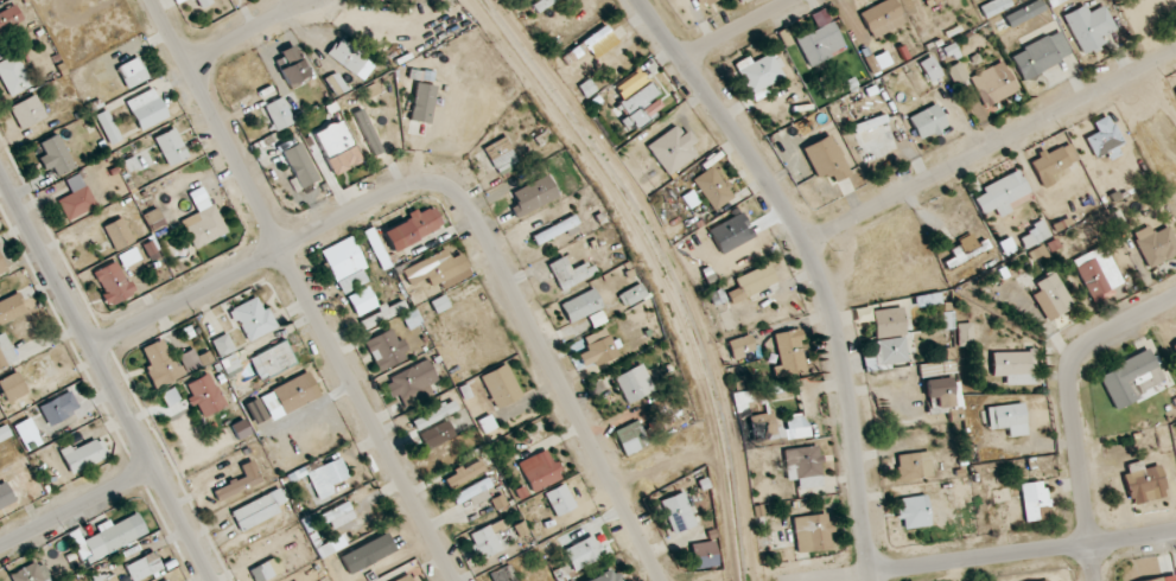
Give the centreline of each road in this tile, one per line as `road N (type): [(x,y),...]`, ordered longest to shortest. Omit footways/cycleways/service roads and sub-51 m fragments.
road 1 (residential): [(661,580),(472,208),(445,185),(409,184),(93,347)]
road 2 (residential): [(453,580),(152,0)]
road 3 (residential): [(877,580),(845,339),(826,275),(761,161),(641,0)]
road 4 (residential): [(661,580),(932,566),(1175,532)]
road 5 (residential): [(211,580),(0,171)]
road 6 (residential): [(811,241),(1175,50)]
road 7 (residential): [(1096,580),(1074,365),(1088,345),(1175,299)]
road 8 (residential): [(0,549),(154,471)]
road 9 (residential): [(190,64),(299,0)]
road 10 (residential): [(682,55),(791,0)]

